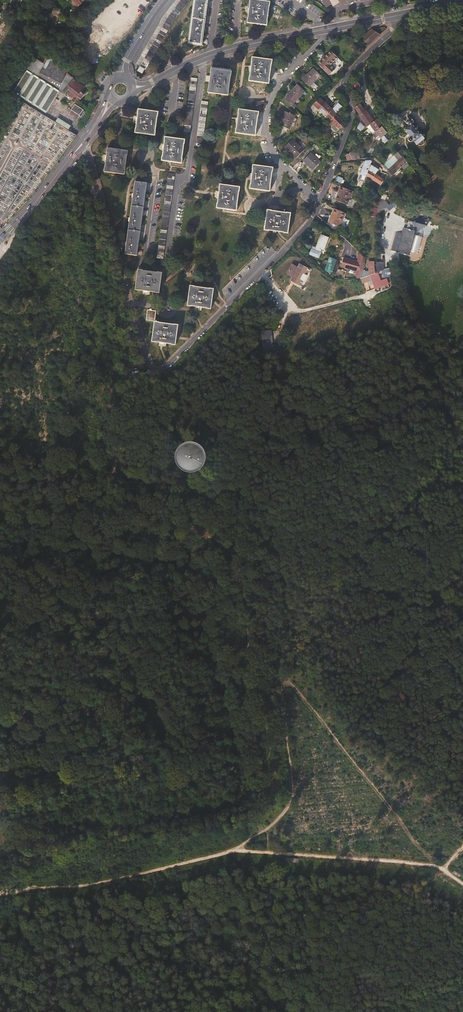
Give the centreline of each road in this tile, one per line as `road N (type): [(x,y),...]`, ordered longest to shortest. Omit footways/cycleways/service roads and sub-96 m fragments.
road 1 (track): [(284,680),(266,560),(251,526),(223,505),(112,474),(136,318)]
road 2 (track): [(0,894),(95,884),(234,851),(278,821),(293,794),(284,680)]
road 3 (residential): [(131,305),(156,374),(289,244),(321,197)]
road 4 (track): [(234,851),(425,865),(462,883)]
road 5 (residential): [(326,29),(284,80),(267,117),(275,159),(321,197)]
road 6 (residential): [(321,197),(350,123),(346,78),(399,15)]
road 7 (residential): [(85,146),(131,305)]
road 8 (track): [(462,340),(422,321),(400,265),(385,251),(390,223)]

